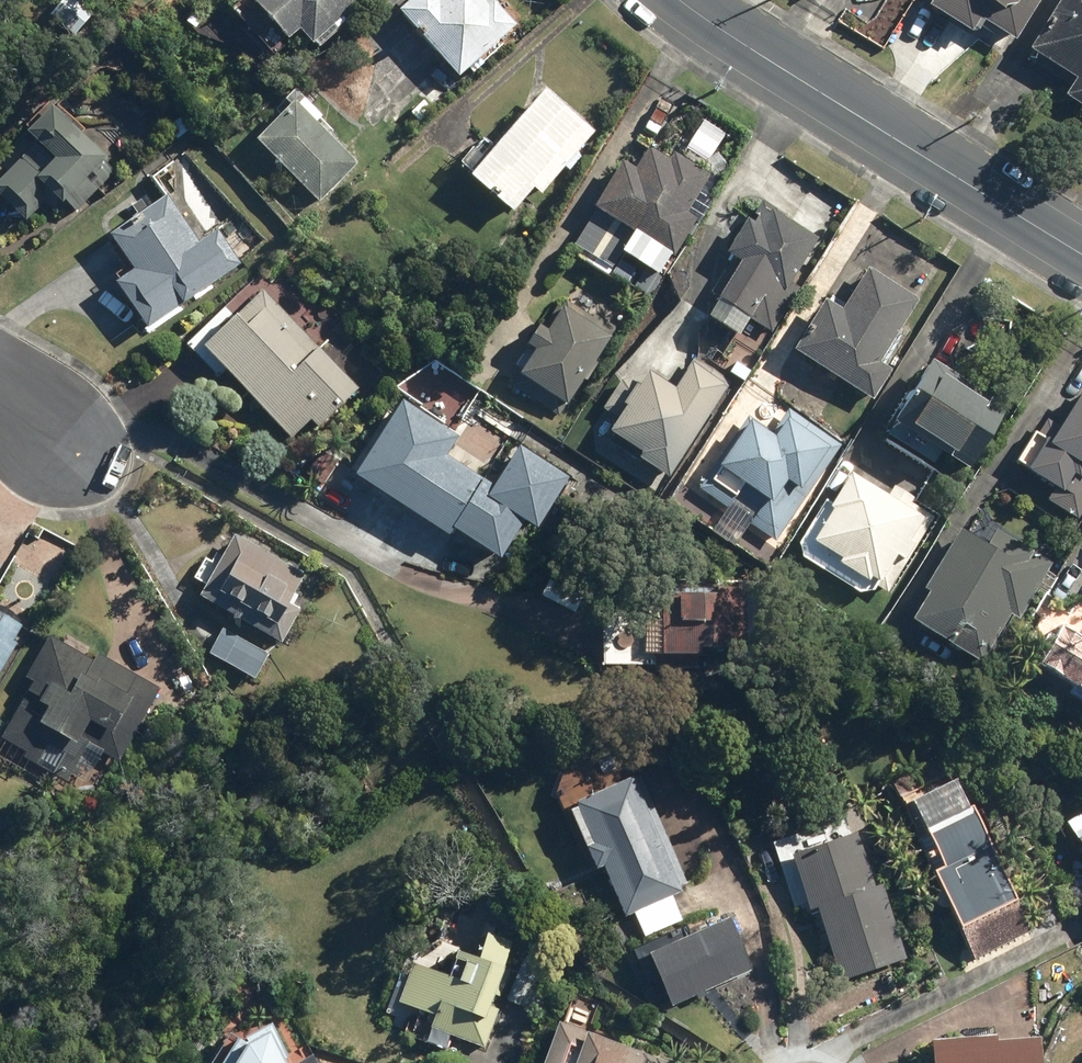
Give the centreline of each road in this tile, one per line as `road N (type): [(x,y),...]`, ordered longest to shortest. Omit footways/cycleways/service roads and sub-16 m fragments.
road 1 (primary): [(1081,253),(682,0)]

